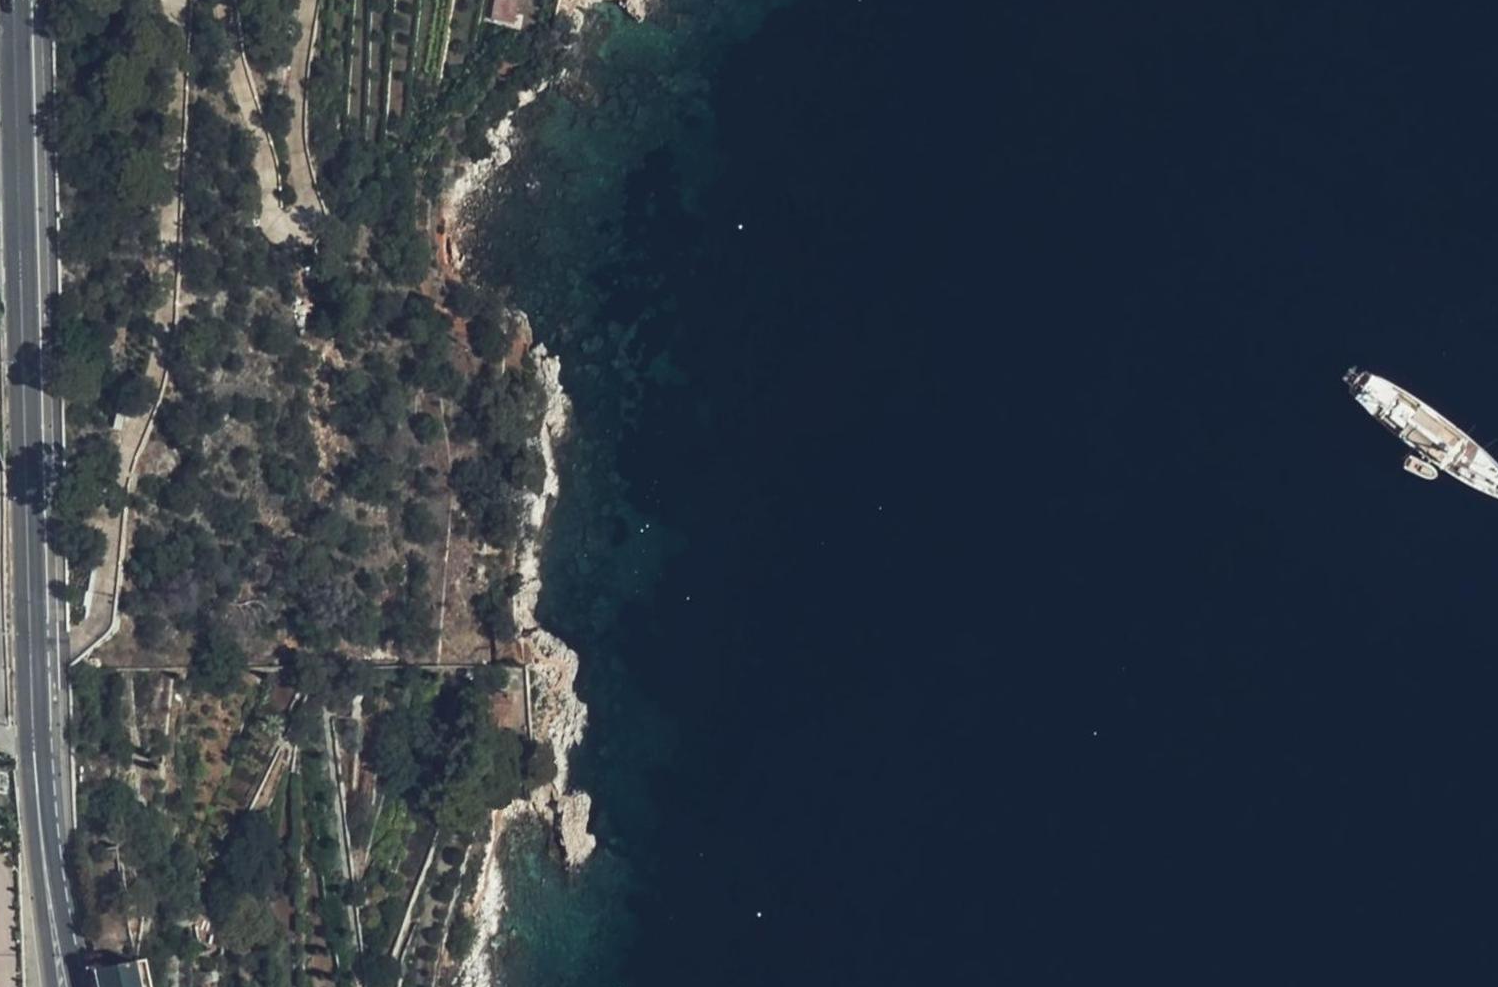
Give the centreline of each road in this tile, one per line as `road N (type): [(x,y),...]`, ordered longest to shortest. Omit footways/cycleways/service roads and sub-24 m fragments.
road 1 (secondary): [(63,986),(37,749),(14,0)]

